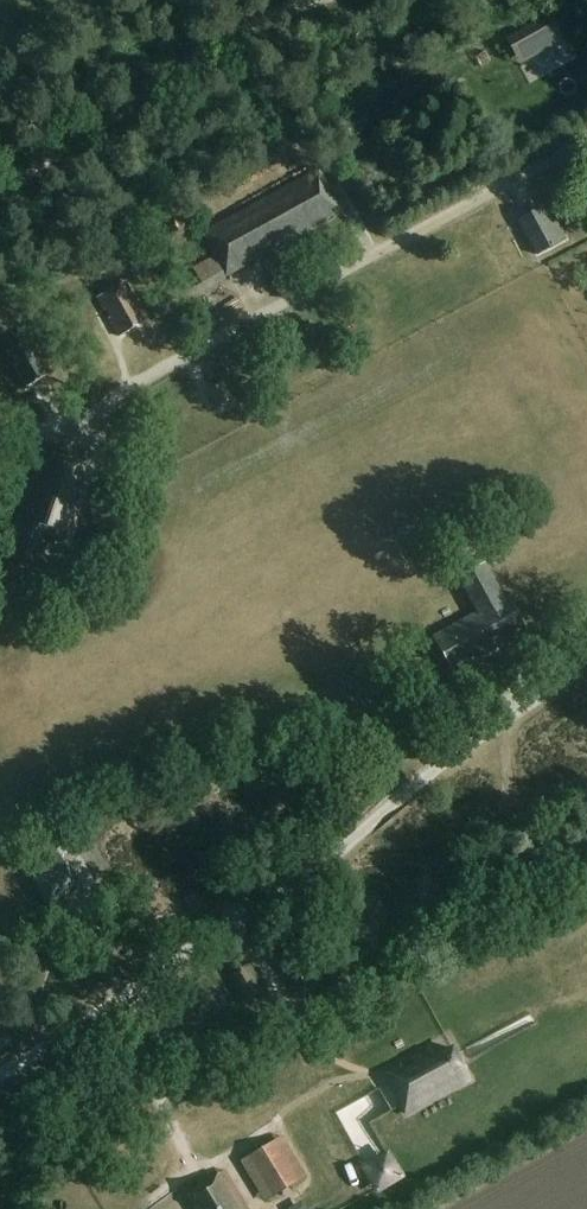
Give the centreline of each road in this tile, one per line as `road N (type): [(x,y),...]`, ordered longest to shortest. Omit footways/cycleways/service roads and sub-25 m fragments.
road 1 (track): [(319,0),(261,18),(0,185)]

